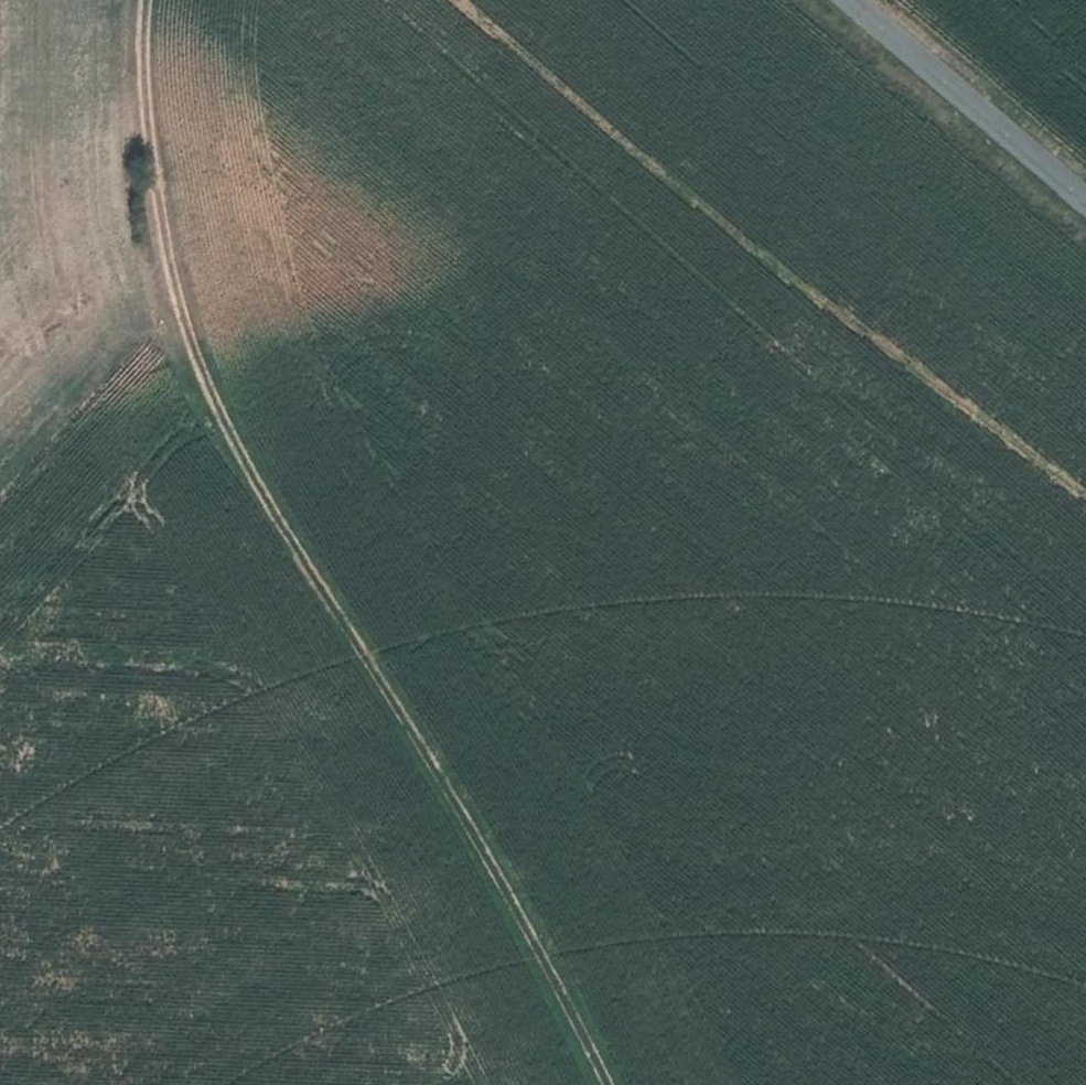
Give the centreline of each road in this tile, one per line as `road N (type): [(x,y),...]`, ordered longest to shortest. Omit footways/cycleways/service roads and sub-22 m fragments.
road 1 (track): [(611,1084),(565,980),(197,386),(149,186),(140,0)]
road 2 (tertiary): [(833,0),(1085,215)]

